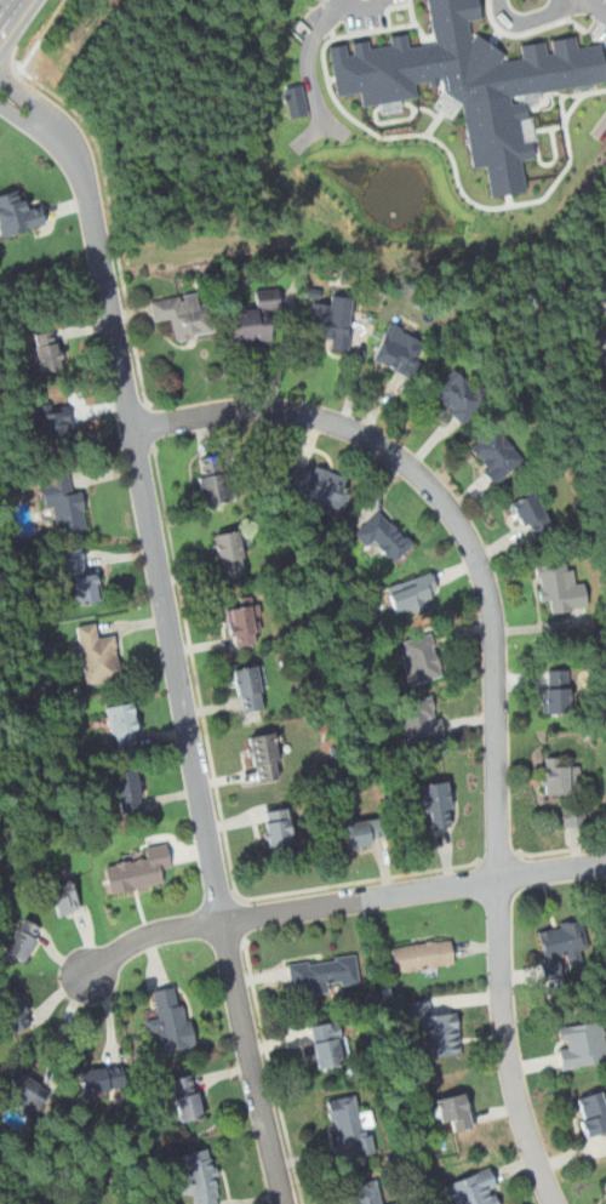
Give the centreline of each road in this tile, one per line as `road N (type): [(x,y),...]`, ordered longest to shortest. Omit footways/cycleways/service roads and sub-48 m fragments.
road 1 (residential): [(286,1203),(224,919),(91,196),(73,149),(0,88)]
road 2 (residential): [(133,430),(240,411),(302,412),(362,432),(442,496),(471,542),(496,627),(507,1028),(536,1159),(556,1203)]
road 3 (residential): [(90,980),(141,937),(166,930),(605,864)]

